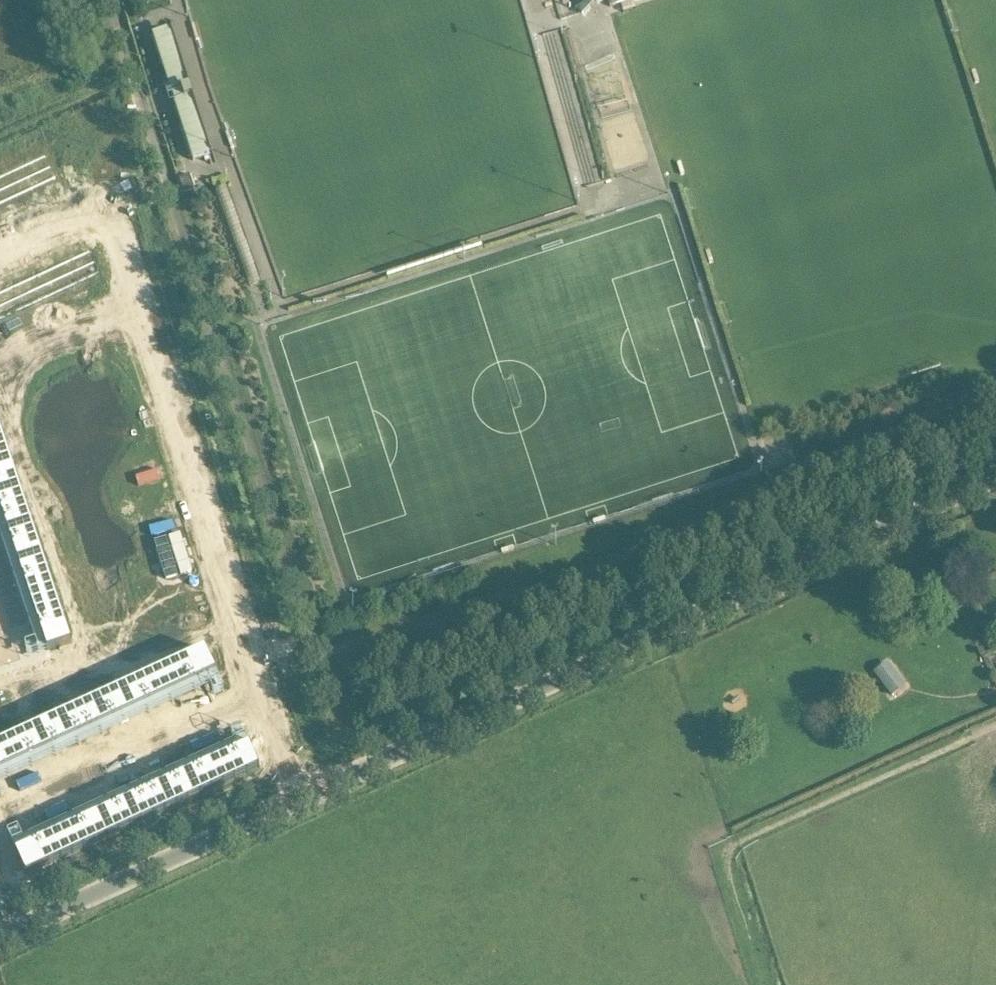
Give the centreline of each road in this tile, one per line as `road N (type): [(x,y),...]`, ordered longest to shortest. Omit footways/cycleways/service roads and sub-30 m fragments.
road 1 (unclassified): [(299,790),(995,469)]
road 2 (residential): [(270,700),(109,198)]
road 3 (unclassified): [(0,928),(299,790)]
road 4 (residential): [(0,818),(270,700)]

